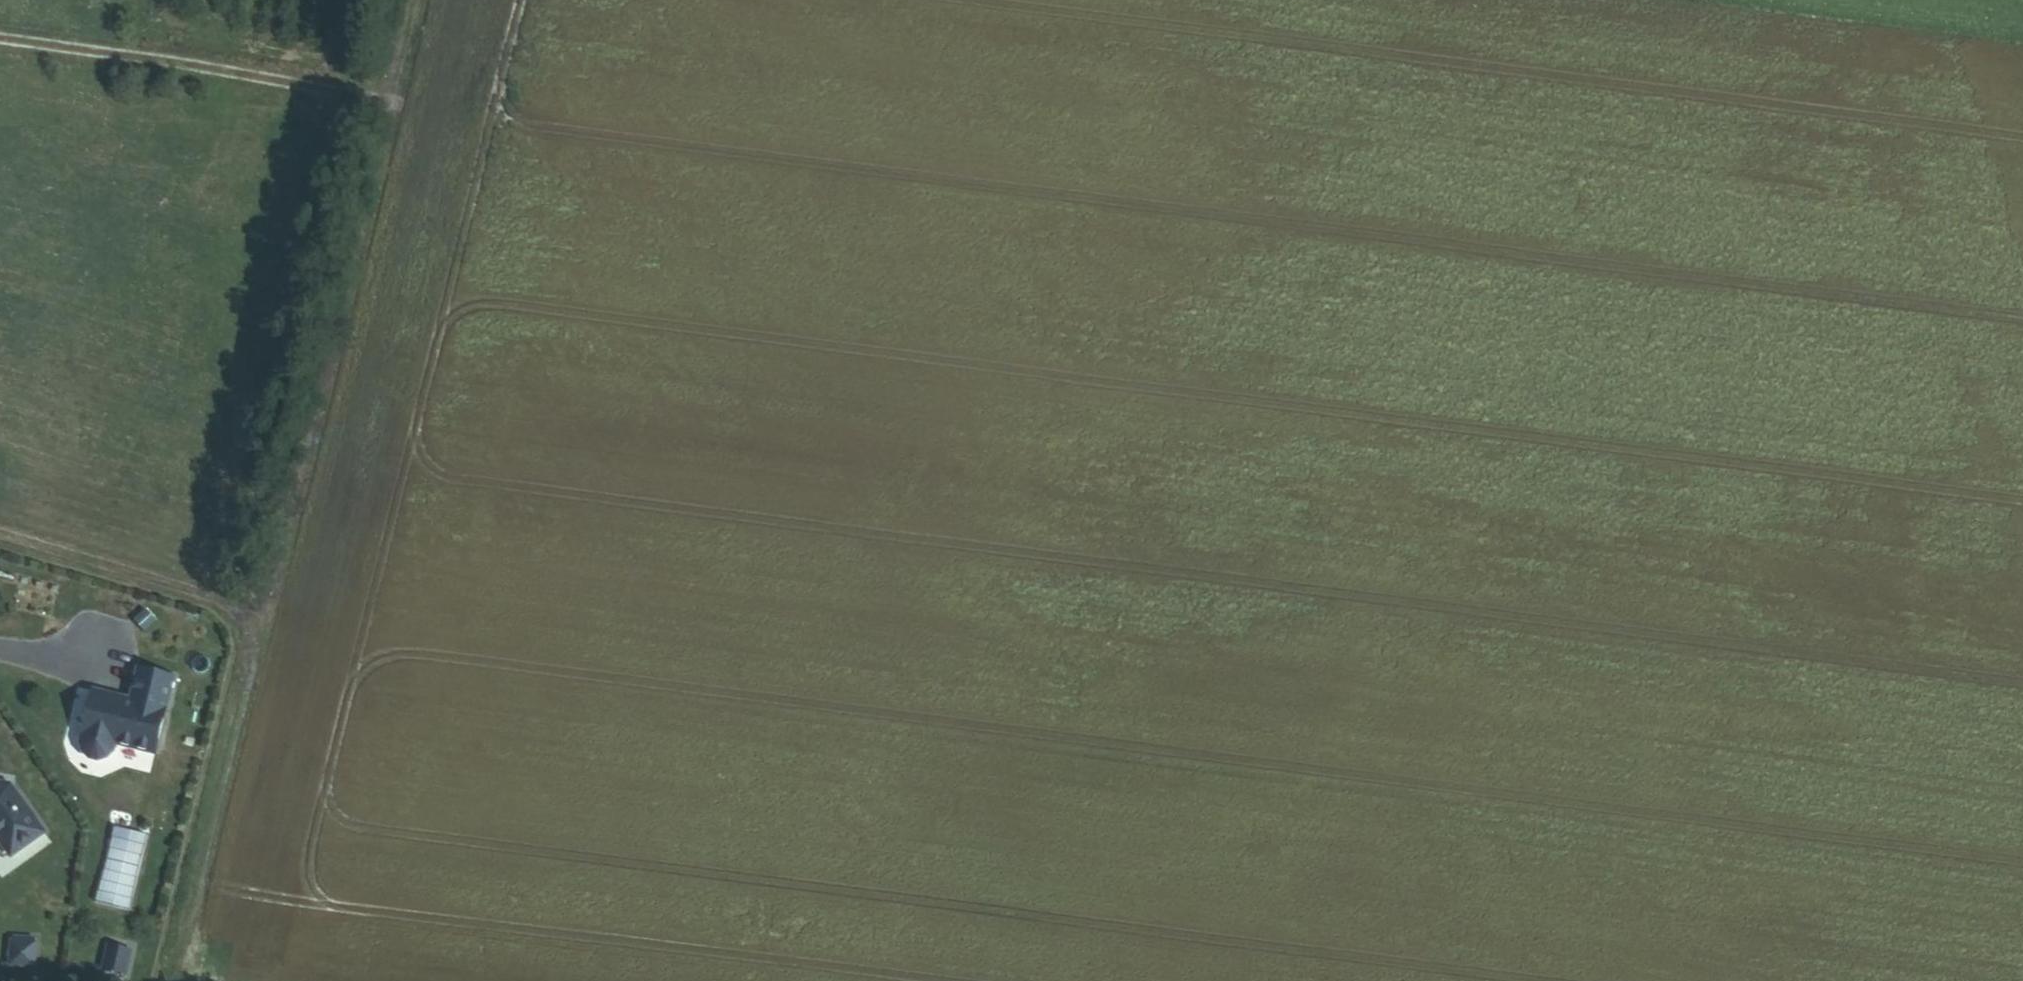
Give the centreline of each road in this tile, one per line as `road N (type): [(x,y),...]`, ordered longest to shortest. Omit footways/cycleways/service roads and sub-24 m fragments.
road 1 (track): [(265,613),(388,100),(0,45)]
road 2 (track): [(0,536),(265,613),(175,939),(180,975),(191,980)]

